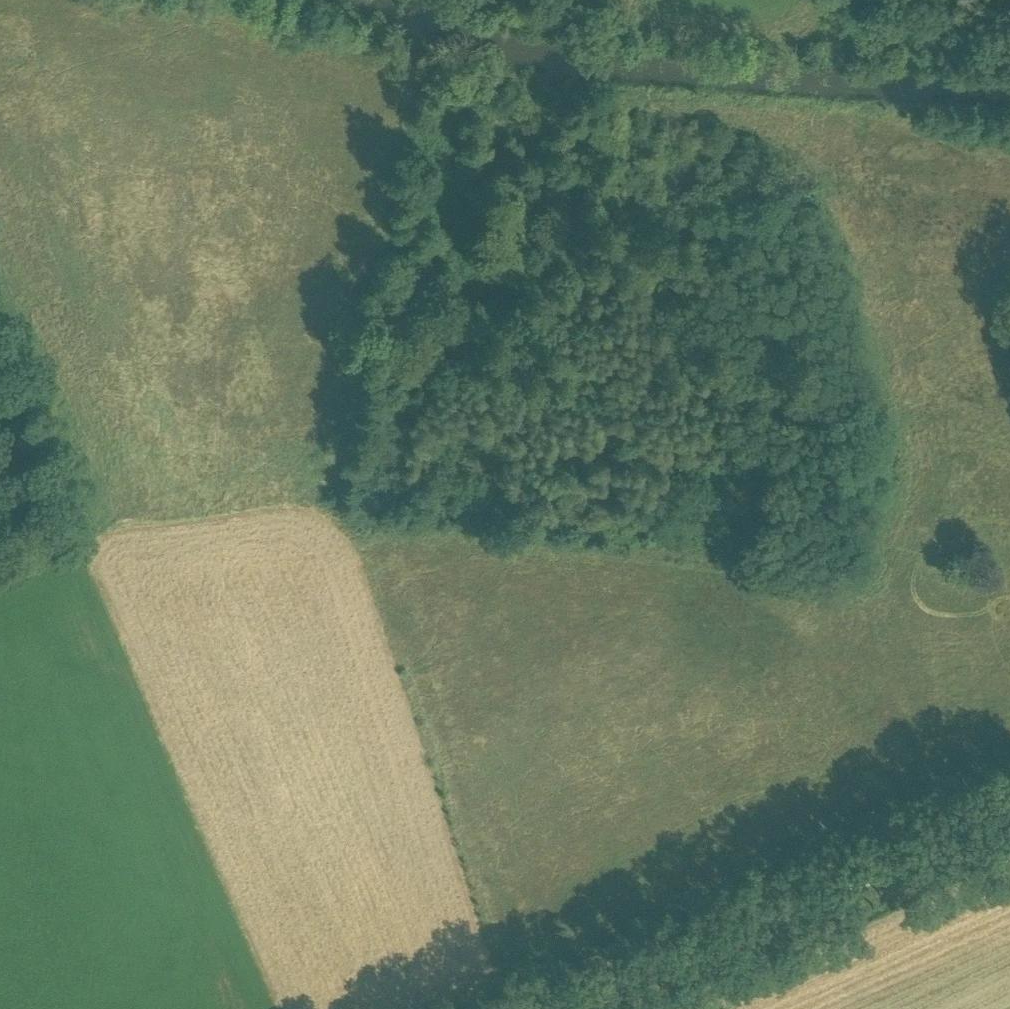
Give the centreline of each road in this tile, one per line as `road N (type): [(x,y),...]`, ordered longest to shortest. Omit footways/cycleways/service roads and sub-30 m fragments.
road 1 (unclassified): [(1009,813),(554,1008)]

